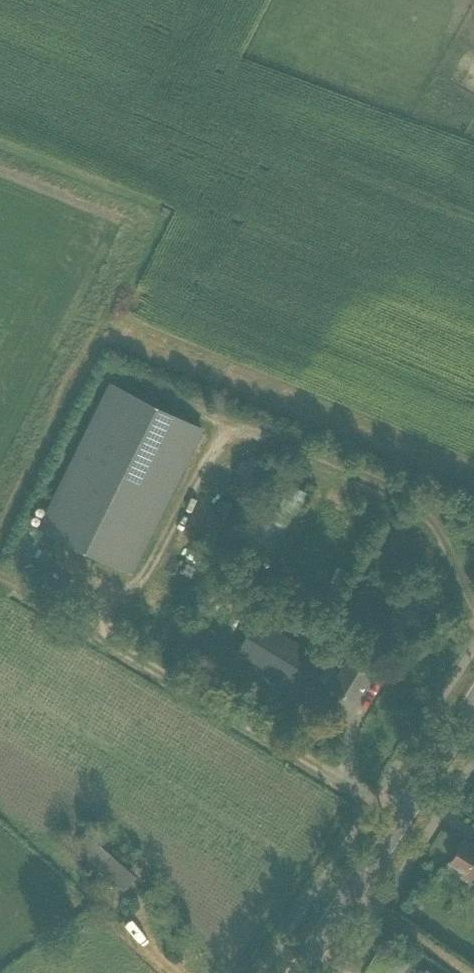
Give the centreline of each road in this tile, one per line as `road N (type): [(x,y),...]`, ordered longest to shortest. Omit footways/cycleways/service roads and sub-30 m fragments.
road 1 (secondary): [(302,972),(473,707)]

